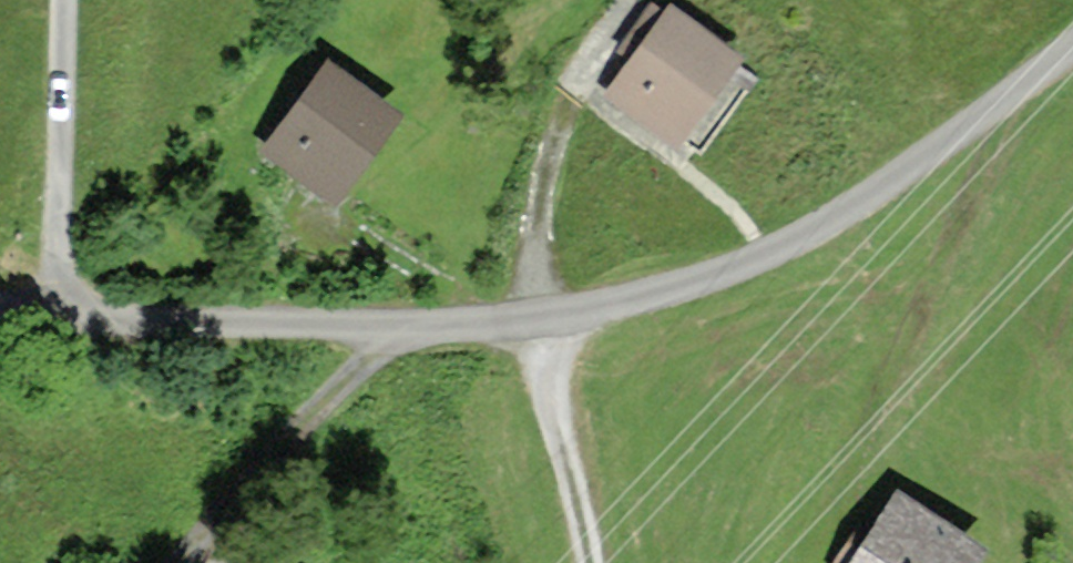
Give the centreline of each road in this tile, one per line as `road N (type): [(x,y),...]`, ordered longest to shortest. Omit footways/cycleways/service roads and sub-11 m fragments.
road 1 (unclassified): [(1072,47),(817,233),(745,267),(668,294),(535,323),(393,331)]
road 2 (unclassified): [(393,331),(0,307)]
road 3 (residential): [(393,331),(176,562)]
road 4 (track): [(579,81),(545,169),(533,294),(541,321)]

